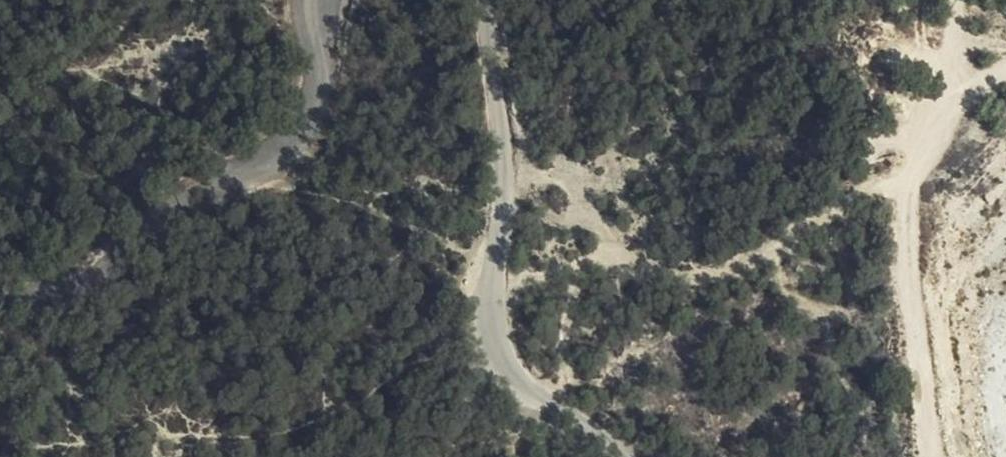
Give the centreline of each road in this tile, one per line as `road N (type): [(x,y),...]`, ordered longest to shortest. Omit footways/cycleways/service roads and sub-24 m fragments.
road 1 (unclassified): [(488,0),(506,174),(492,265),(497,355),(516,384),(611,456)]
road 2 (unclassified): [(0,297),(60,291),(110,268),(183,204),(297,134),(317,97),(314,0)]
road 3 (track): [(801,231),(719,276),(677,278),(628,263),(581,193),(506,174)]
road 4 (track): [(801,231),(904,188),(935,139),(946,0)]

